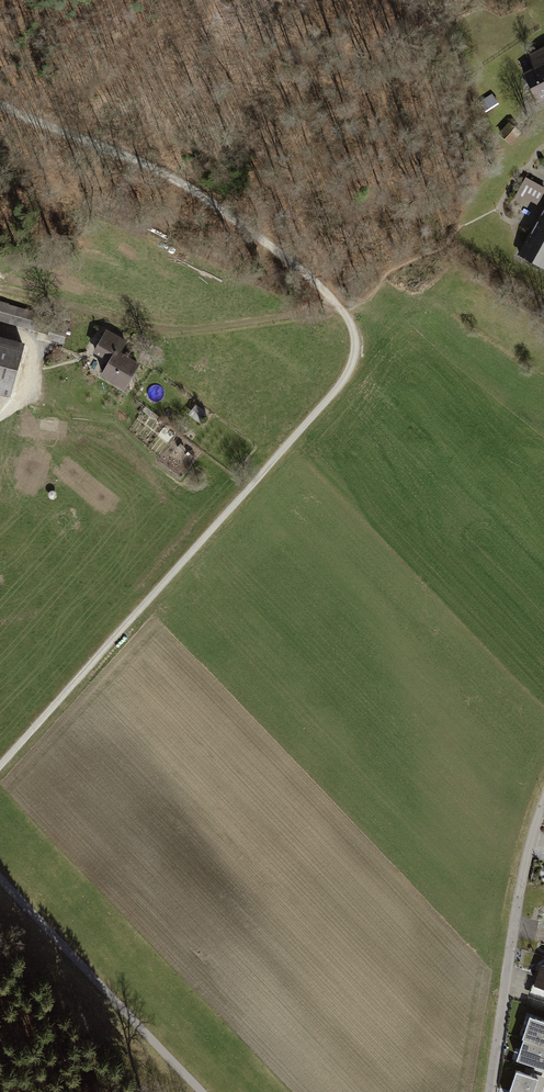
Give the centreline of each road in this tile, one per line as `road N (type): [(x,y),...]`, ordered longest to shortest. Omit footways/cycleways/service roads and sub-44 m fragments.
road 1 (track): [(0,104),(200,193),(324,289),(348,318),(355,343),(338,387),(0,766)]
road 2 (track): [(0,288),(169,328),(340,307)]
road 3 (unclassified): [(490,1091),(522,873),(543,798)]
road 4 (unclassified): [(0,879),(202,1091)]
road 5 (track): [(290,261),(237,250),(117,190),(30,162)]
road 6 (track): [(0,329),(29,337),(35,348),(26,395),(0,417)]

